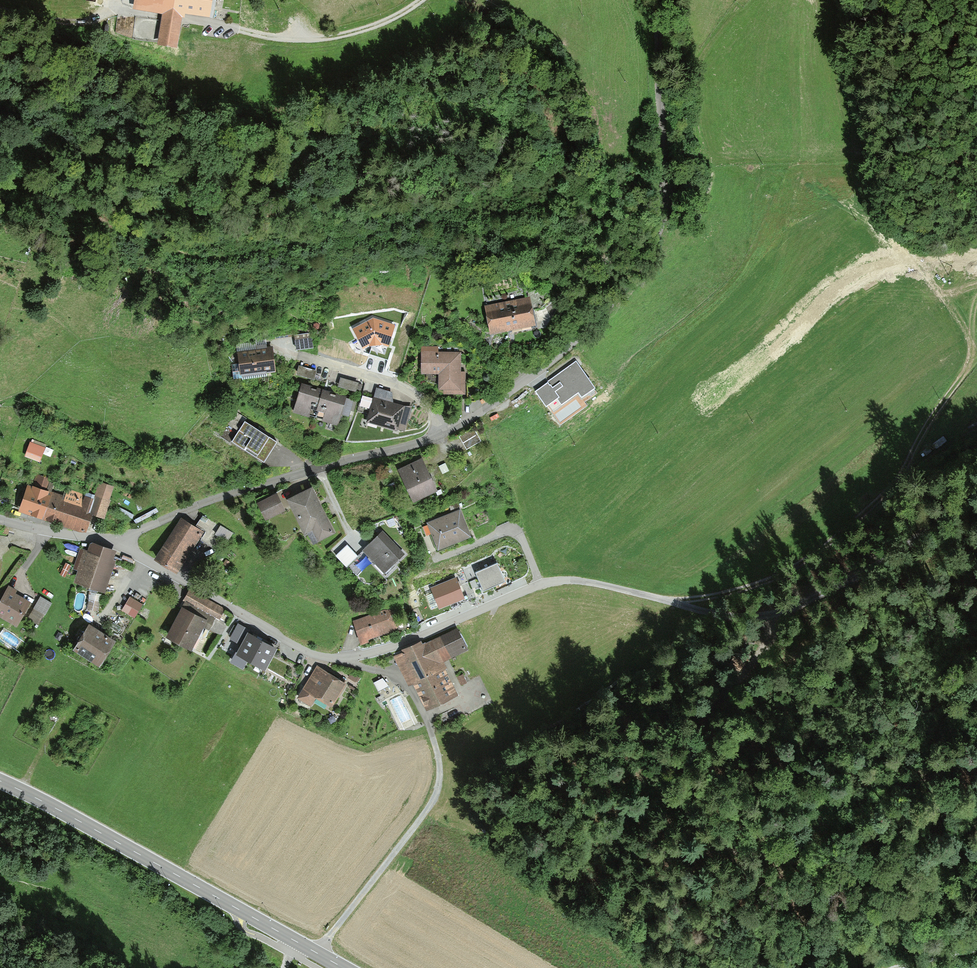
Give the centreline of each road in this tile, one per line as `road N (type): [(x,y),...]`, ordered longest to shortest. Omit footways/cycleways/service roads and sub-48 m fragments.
road 1 (residential): [(440,433),(562,353),(631,280),(655,241),(663,207),(658,0)]
road 2 (residential): [(0,517),(111,540),(179,511),(440,433)]
road 3 (tertiary): [(345,967),(0,781)]
road 4 (track): [(317,952),(429,805),(438,774),(411,689),(352,657)]
road 5 (track): [(775,619),(976,509)]
road 6 (track): [(663,207),(680,182),(685,89),(738,8)]
road 7 (track): [(7,0),(200,23)]
road 8 (residential): [(440,433),(432,412),(407,389),(283,352)]
road 9 (track): [(693,720),(769,650),(775,619)]

